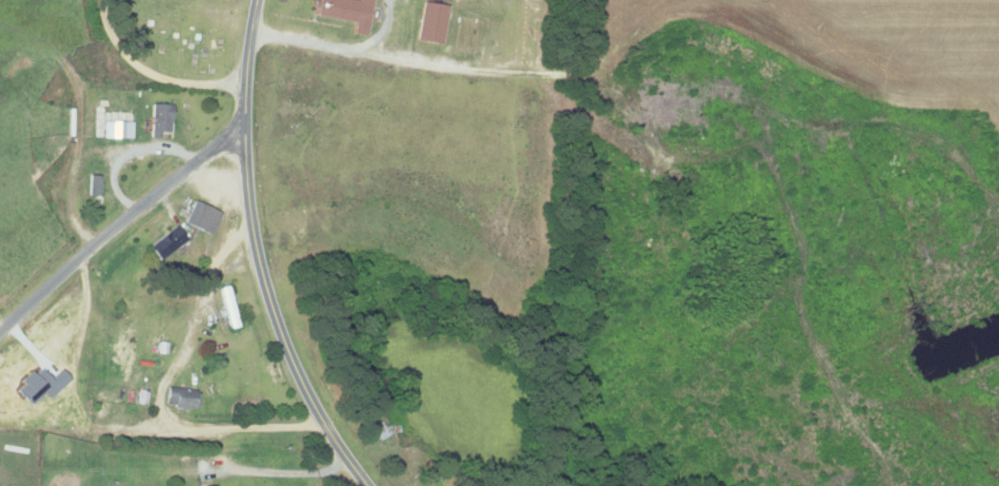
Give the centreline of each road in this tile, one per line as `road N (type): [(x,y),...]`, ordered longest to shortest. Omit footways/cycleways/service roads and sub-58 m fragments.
road 1 (residential): [(369,485),(300,389),(258,276),(240,150),(251,0)]
road 2 (residential): [(0,334),(240,125)]

